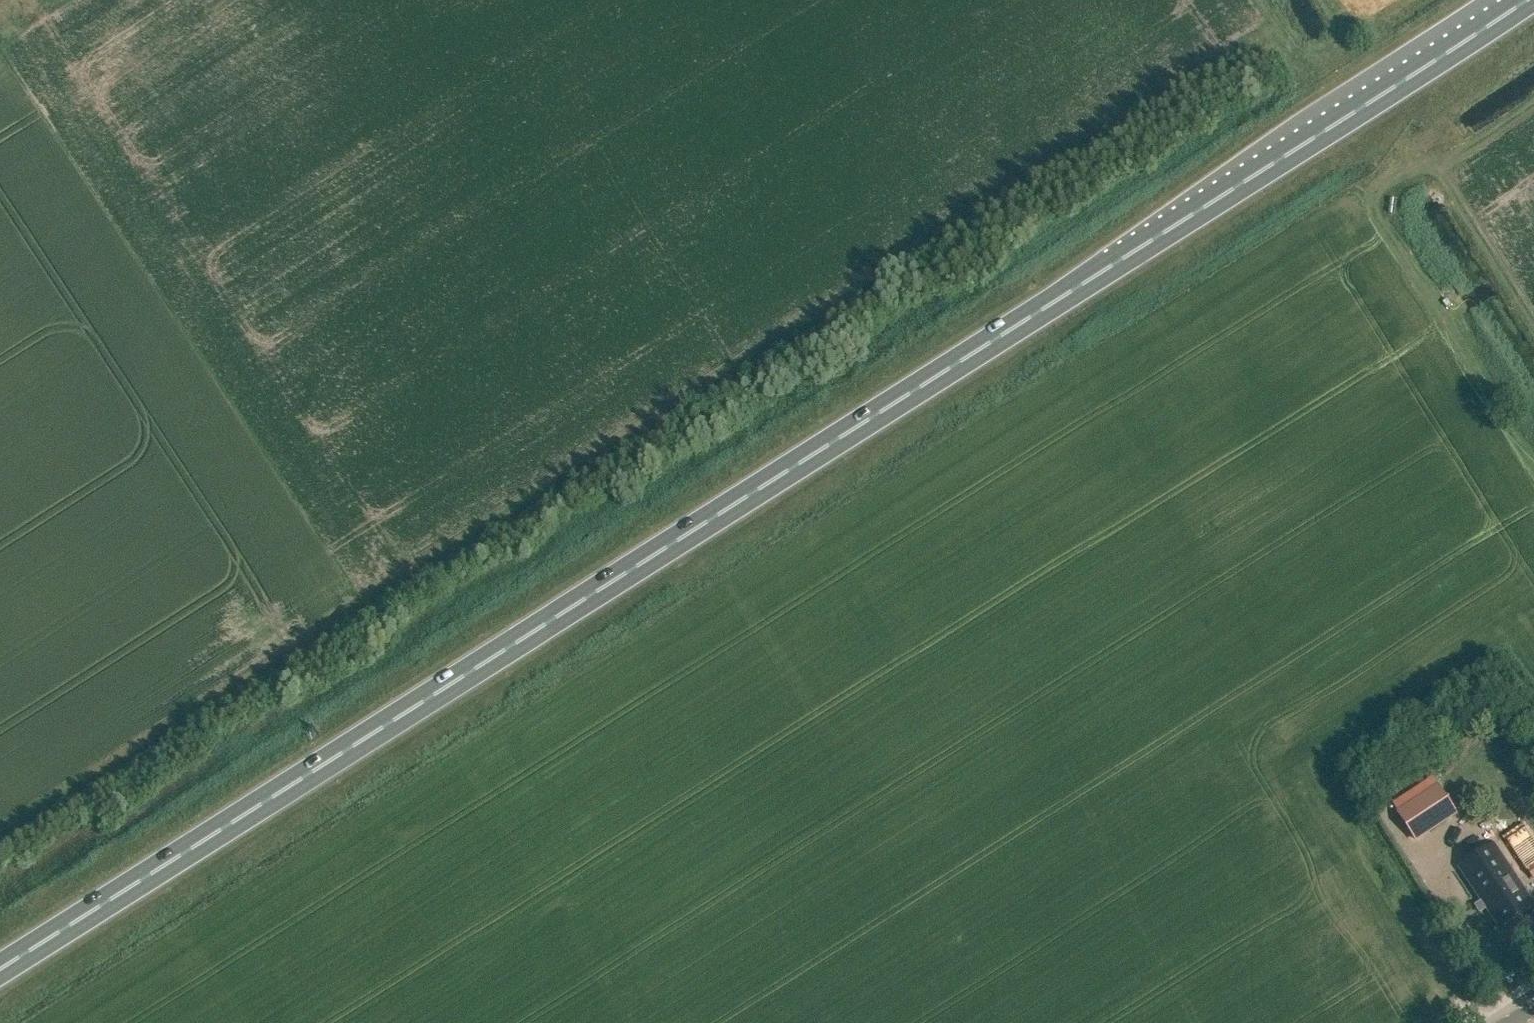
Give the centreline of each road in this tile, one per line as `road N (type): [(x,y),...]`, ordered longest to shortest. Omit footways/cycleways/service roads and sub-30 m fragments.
road 1 (trunk): [(0,969),(1528,0)]

